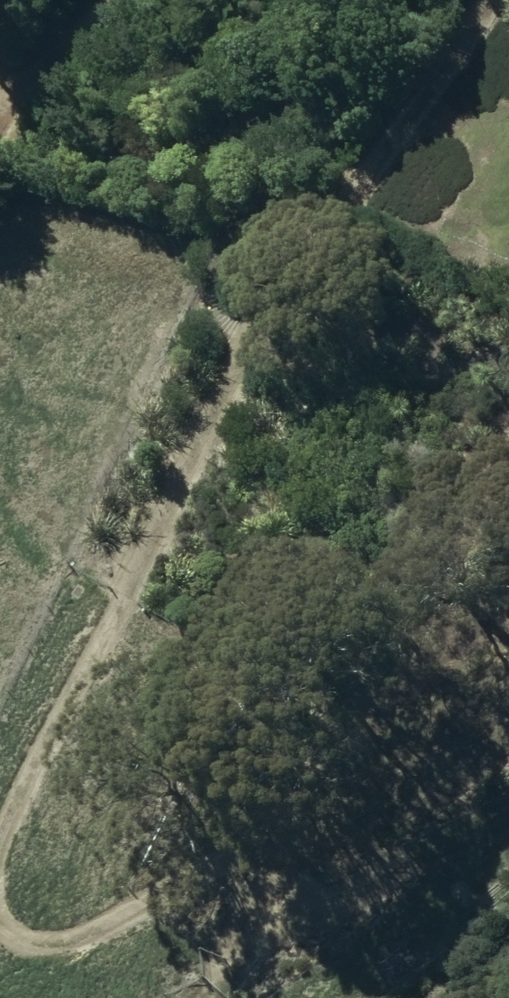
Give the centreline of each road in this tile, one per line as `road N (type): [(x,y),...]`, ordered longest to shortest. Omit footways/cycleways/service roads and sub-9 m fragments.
road 1 (track): [(0,838),(296,270),(492,0)]
road 2 (track): [(258,940),(295,879),(285,861),(252,862),(149,895),(68,940),(38,944),(12,934),(0,918)]
road 3 (track): [(168,997),(299,910),(481,826)]
road 4 (track): [(116,0),(0,100)]

